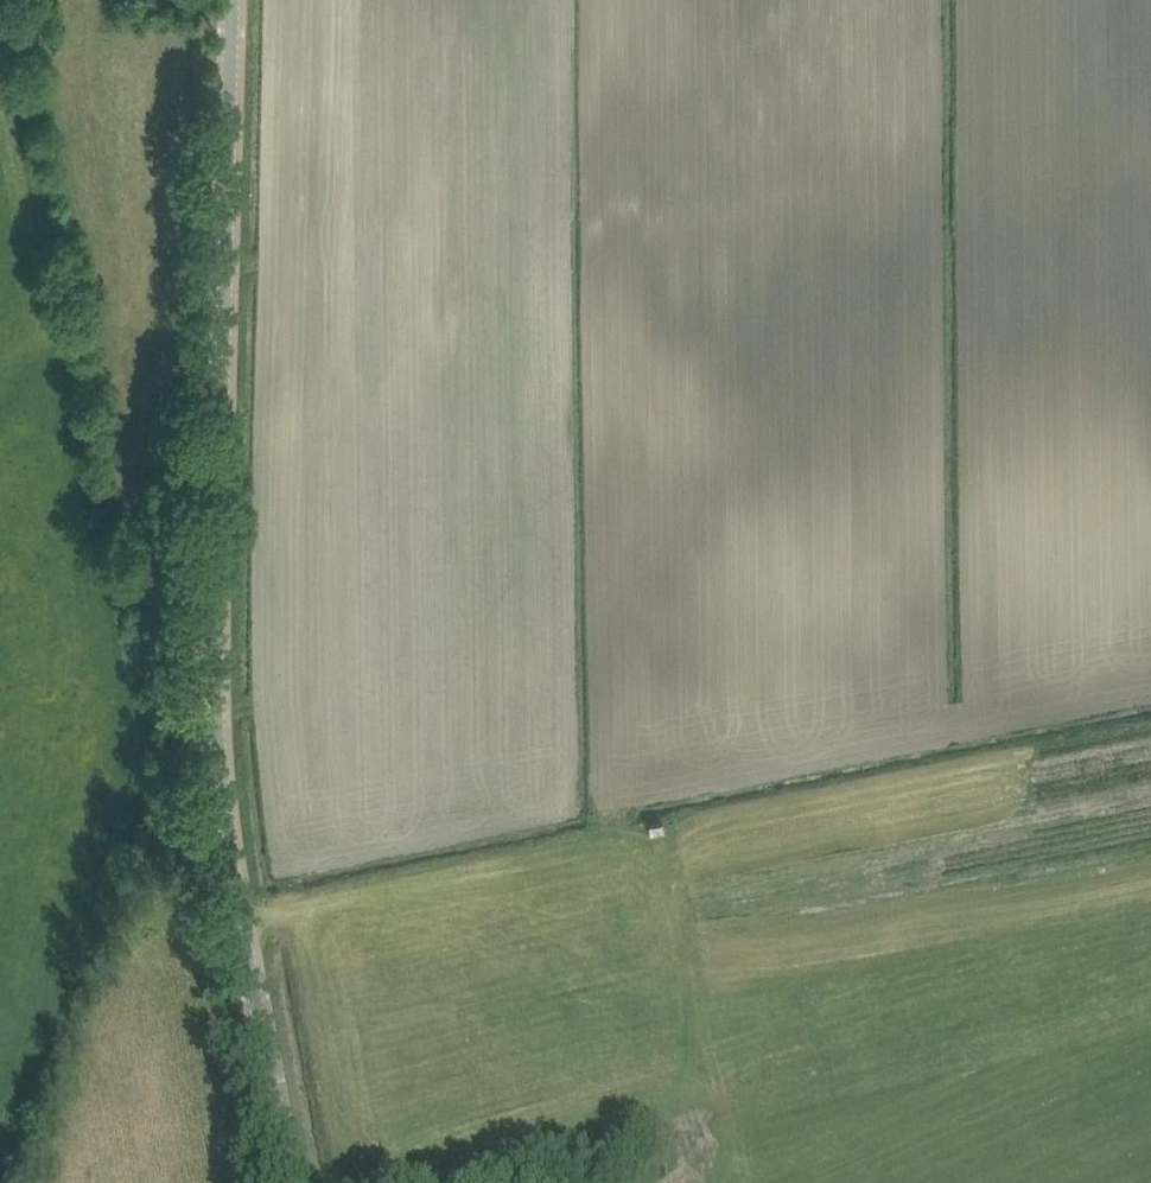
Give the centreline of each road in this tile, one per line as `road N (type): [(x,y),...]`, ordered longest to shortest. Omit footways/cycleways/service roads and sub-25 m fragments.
road 1 (tertiary): [(278,1182),(244,1001),(214,758),(209,594),(228,0)]

